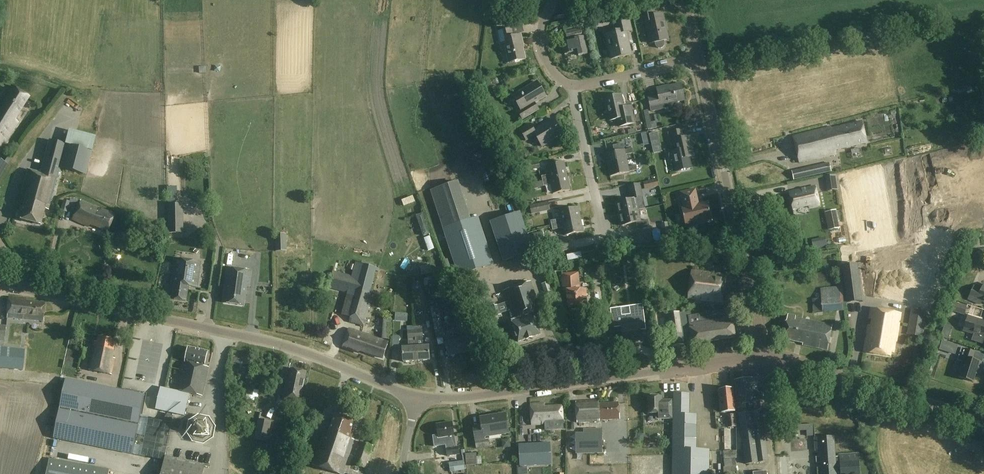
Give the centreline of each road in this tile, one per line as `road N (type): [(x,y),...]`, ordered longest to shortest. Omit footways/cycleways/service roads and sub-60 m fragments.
road 1 (tertiary): [(416,399),(278,344),(31,292)]
road 2 (tertiary): [(416,399),(764,357)]
road 3 (unclassified): [(764,357),(699,60)]
road 4 (tertiary): [(983,422),(764,357)]
road 5 (residential): [(605,240),(572,85)]
road 6 (residential): [(572,85),(699,60)]

